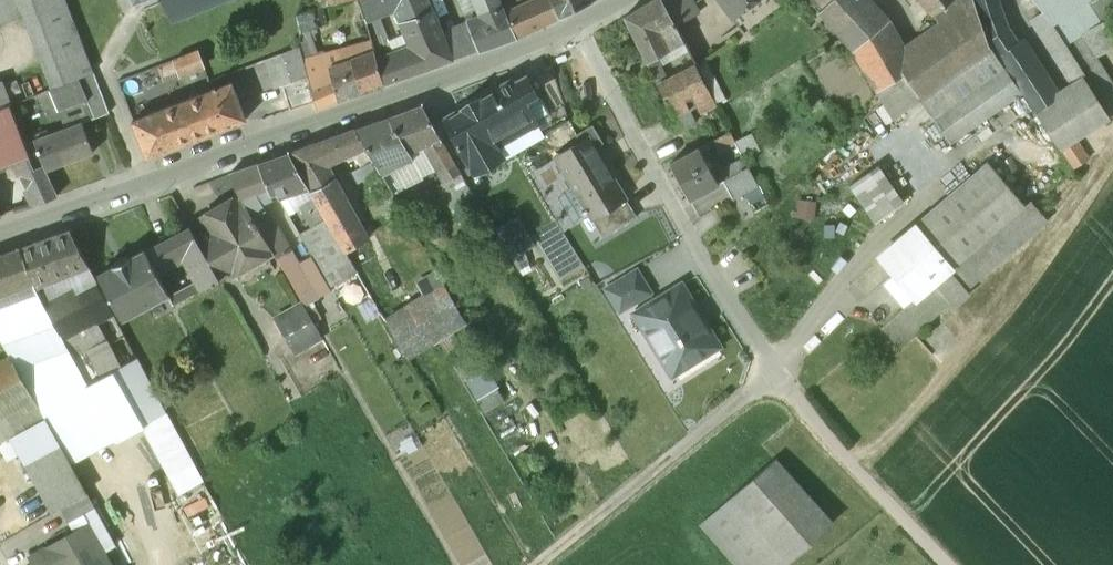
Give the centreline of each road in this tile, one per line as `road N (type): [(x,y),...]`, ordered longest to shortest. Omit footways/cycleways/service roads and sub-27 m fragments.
road 1 (track): [(950,564),(770,376),(536,564)]
road 2 (residential): [(573,29),(144,186)]
road 3 (residential): [(573,29),(770,376)]
road 4 (residential): [(144,186),(102,69),(132,13)]
road 5 (residential): [(144,186),(0,241)]

